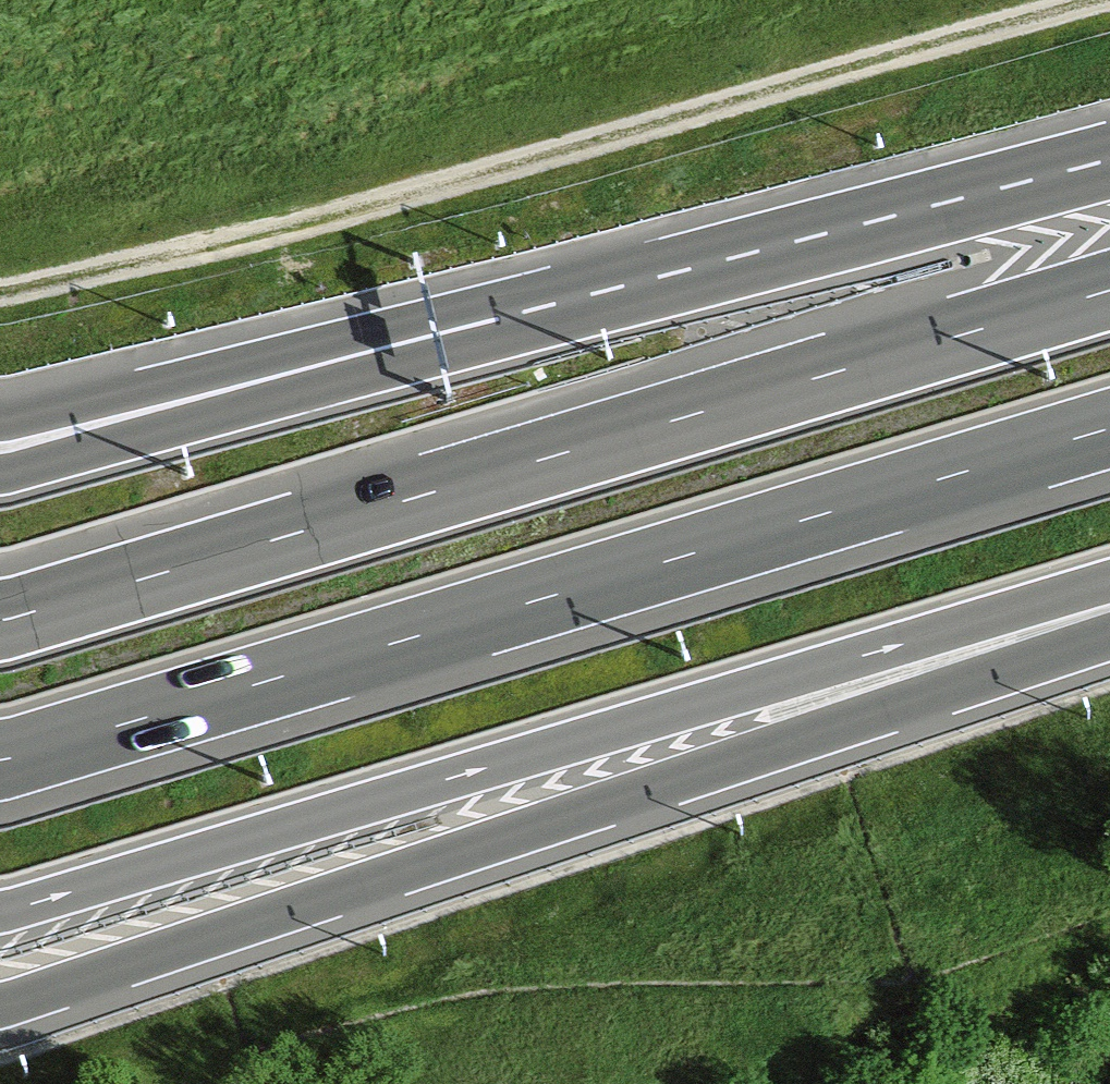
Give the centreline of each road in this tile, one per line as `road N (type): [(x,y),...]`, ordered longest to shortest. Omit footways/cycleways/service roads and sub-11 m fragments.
road 1 (motorway): [(0,997),(1109,613)]
road 2 (motorway): [(0,914),(1109,580)]
road 3 (motorway): [(0,760),(1109,427)]
road 4 (motorway): [(1109,288),(0,620)]
road 5 (track): [(1086,0),(216,242),(0,292)]
road 6 (motorway): [(1109,158),(508,315)]
road 7 (motorway): [(508,315),(0,469)]
road 8 (motorway): [(508,315),(0,433)]

